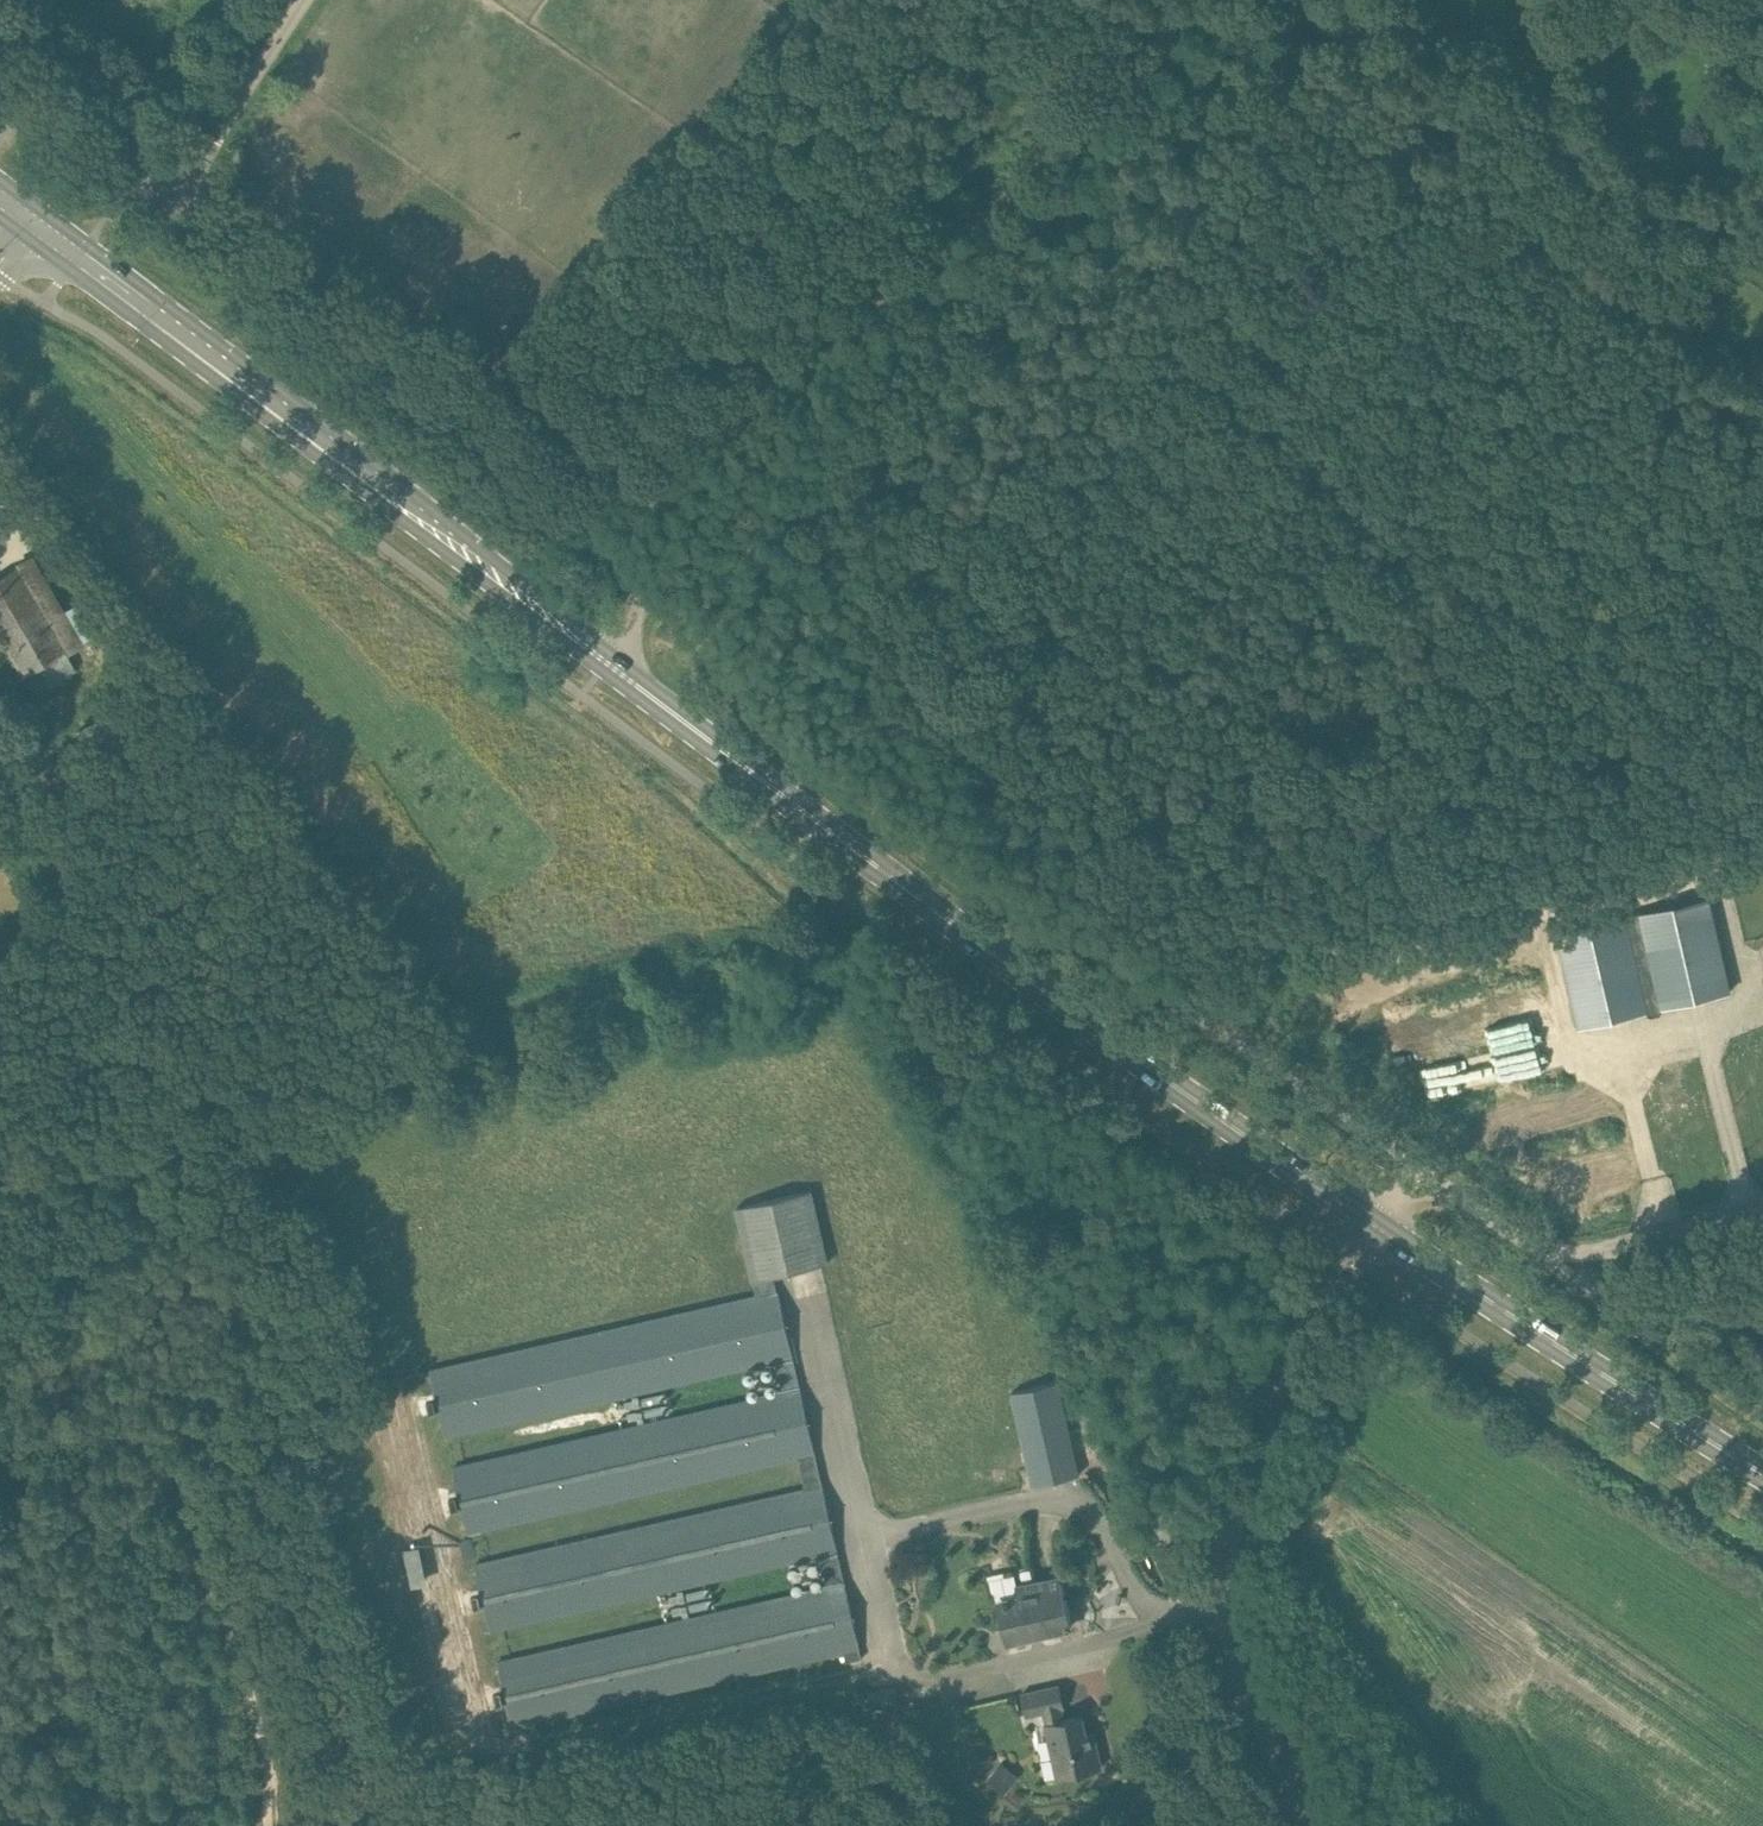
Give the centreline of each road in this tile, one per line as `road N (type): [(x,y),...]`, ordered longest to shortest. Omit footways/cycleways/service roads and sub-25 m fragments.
road 1 (track): [(611,545),(1194,35),(1209,36),(1762,383)]
road 2 (primary): [(1378,1226),(609,663)]
road 3 (primary): [(609,663),(38,230)]
road 4 (unclassified): [(609,663),(638,610),(637,575),(611,545),(474,415),(172,202)]
road 5 (unclassified): [(1326,1825),(1243,1678),(1228,1583),(1242,1494),(1268,1416),(1324,1307),(1378,1226)]
road 6 (track): [(1762,829),(1268,931),(1202,953),(1151,990)]
road 7 (primary): [(1762,1470),(1378,1226)]
road 8 (unclassified): [(172,202),(307,0)]
road 9 (track): [(1546,1254),(1762,1217)]
road 10 (unclassified): [(1546,1254),(1425,1173),(1378,1226)]
road 11 (unclassified): [(172,202),(0,78)]

